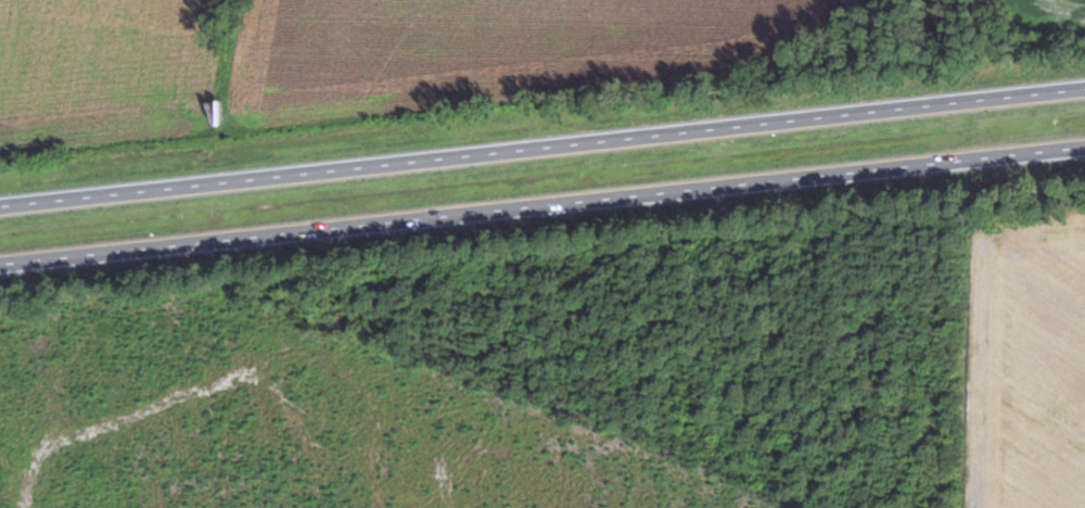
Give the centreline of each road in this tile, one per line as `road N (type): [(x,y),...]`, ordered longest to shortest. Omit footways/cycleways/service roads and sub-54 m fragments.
road 1 (motorway): [(0,264),(1084,145)]
road 2 (motorway): [(1084,87),(0,205)]

